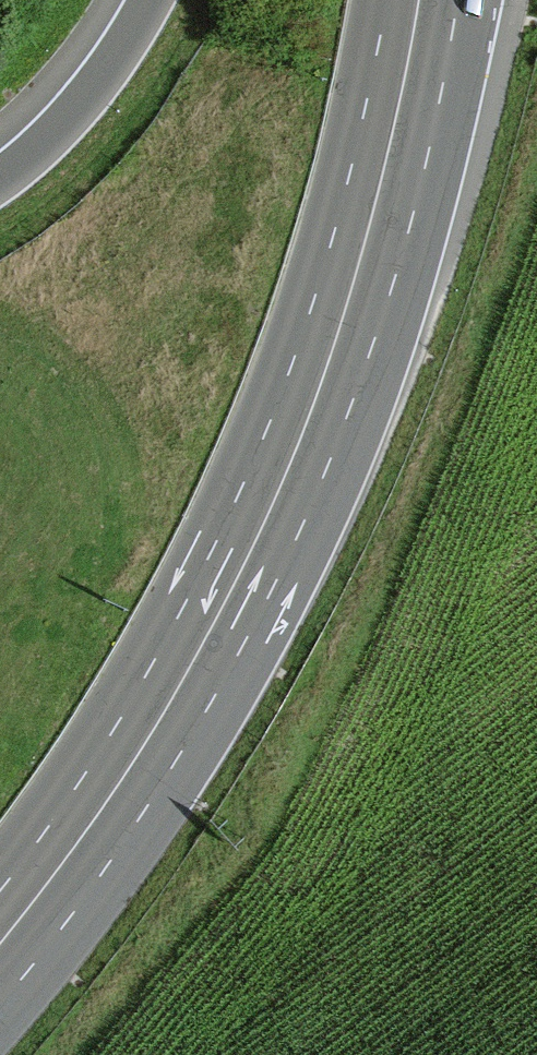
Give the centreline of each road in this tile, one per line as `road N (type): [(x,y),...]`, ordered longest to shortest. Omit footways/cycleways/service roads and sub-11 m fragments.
road 1 (secondary): [(0,1003),(146,811),(292,552),(408,234),(457,0)]
road 2 (secondary): [(385,0),(334,237),(265,436),(223,532),(105,743),(0,890)]
road 3 (motorway): [(150,0),(65,123),(0,178)]

